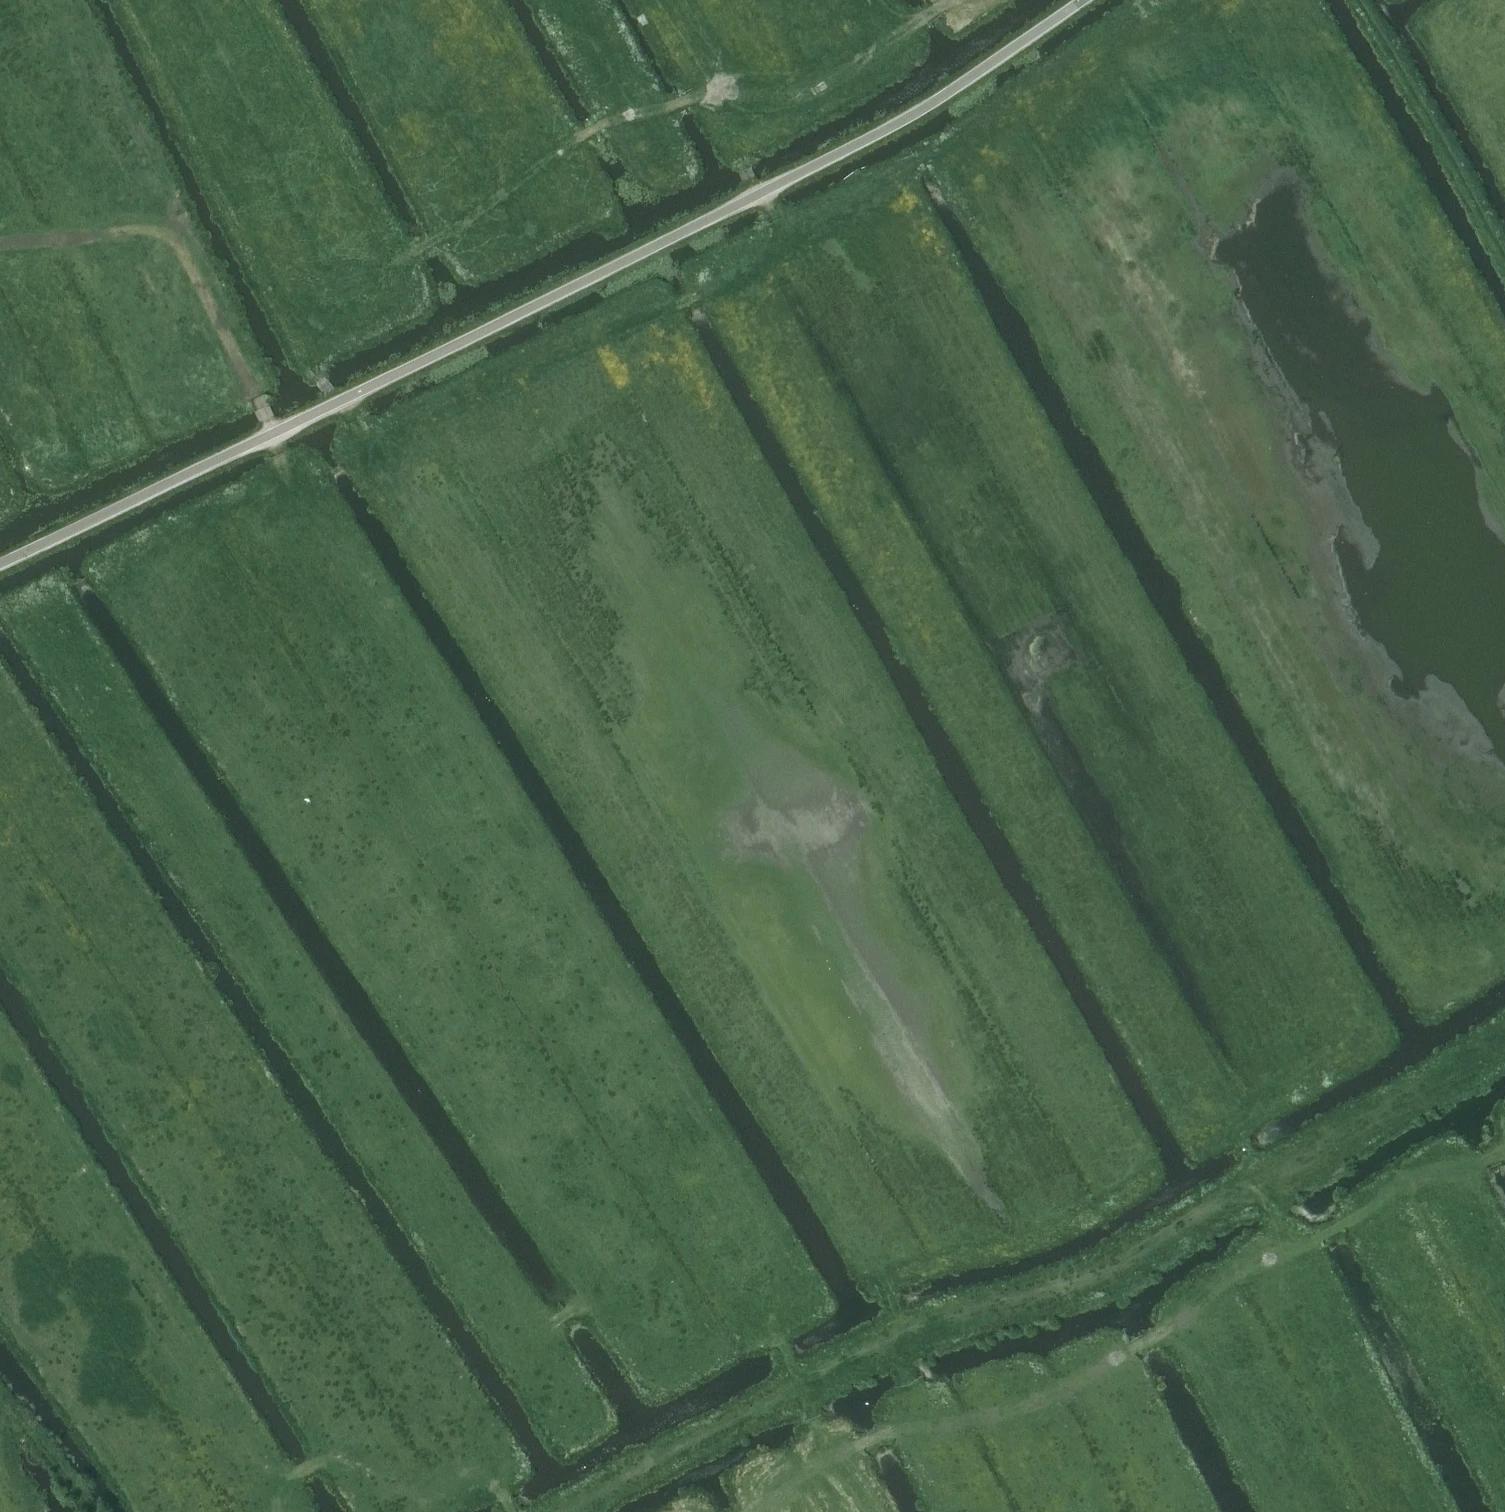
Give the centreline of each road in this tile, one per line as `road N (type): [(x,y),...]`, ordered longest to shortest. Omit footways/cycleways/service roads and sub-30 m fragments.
road 1 (unclassified): [(0,565),(915,120),(1087,0)]

